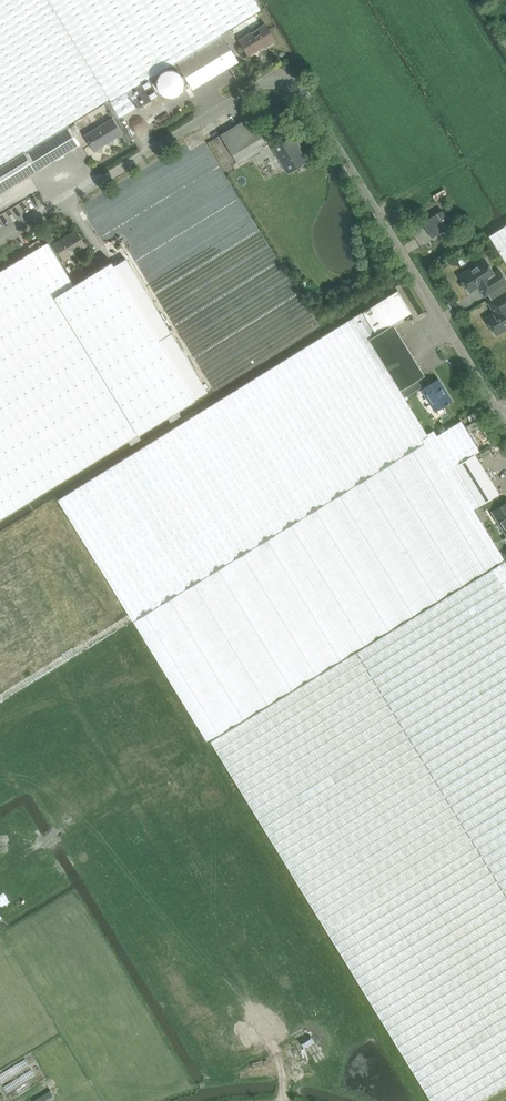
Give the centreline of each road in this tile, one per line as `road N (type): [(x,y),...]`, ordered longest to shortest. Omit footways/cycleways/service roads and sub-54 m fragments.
road 1 (unclassified): [(505,424),(292,83)]
road 2 (unclassified): [(0,238),(264,82),(292,83)]

